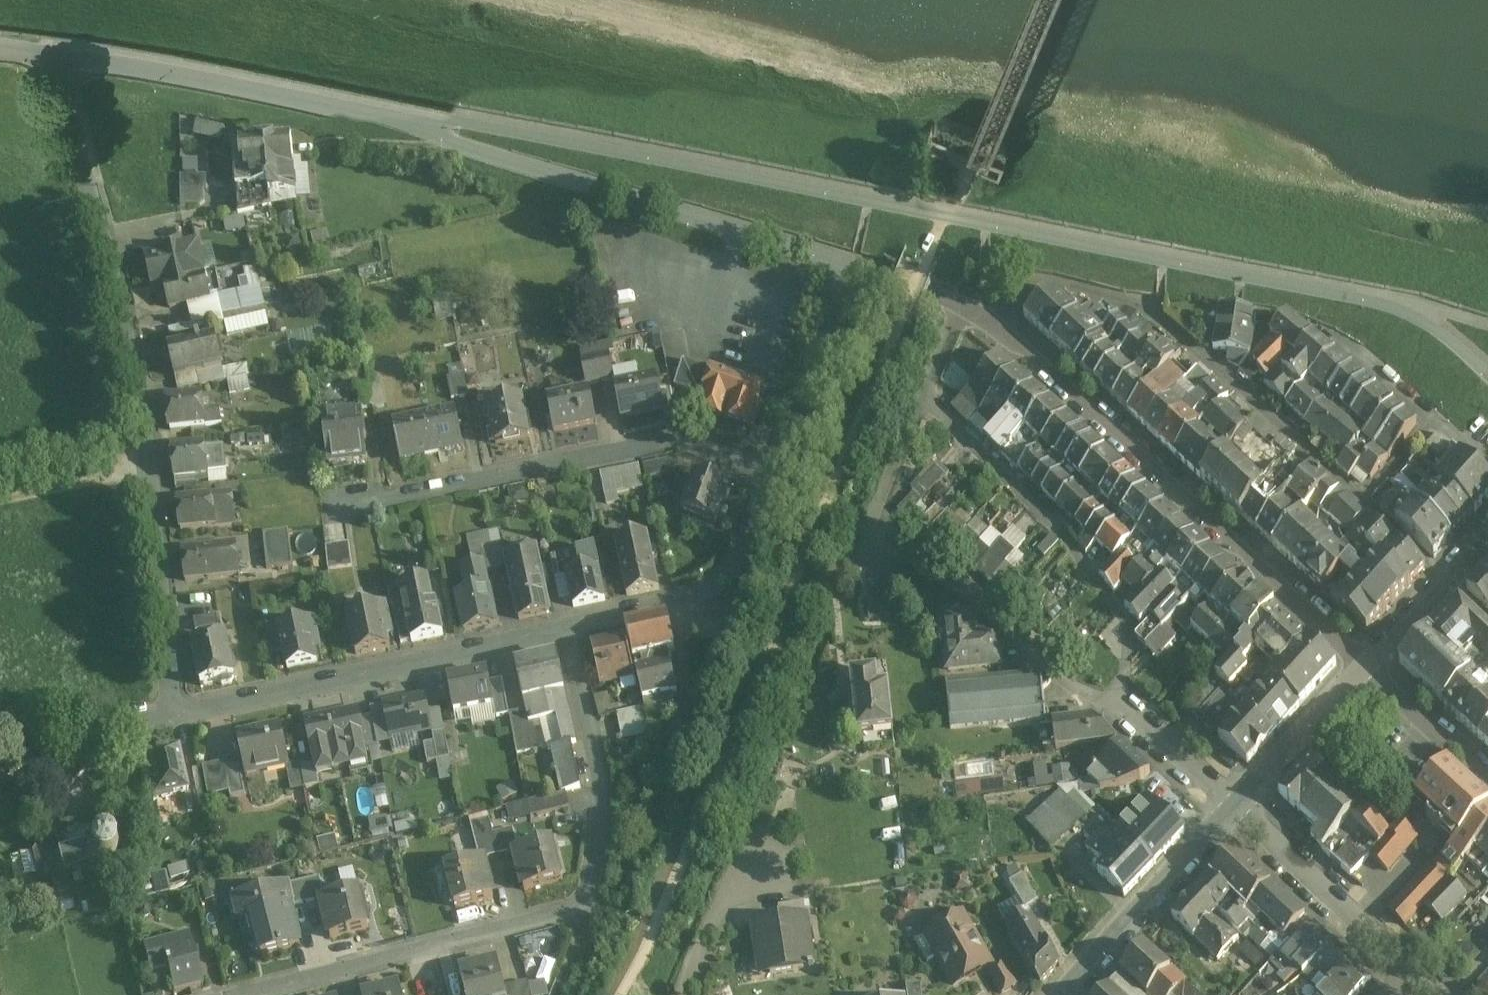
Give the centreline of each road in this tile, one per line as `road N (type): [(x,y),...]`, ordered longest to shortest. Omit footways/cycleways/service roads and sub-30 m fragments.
road 1 (unclassified): [(1487,376),(1451,342),(1392,310),(488,129),(363,111)]
road 2 (residential): [(565,627),(206,704),(169,688),(140,399),(58,49)]
road 3 (residential): [(257,994),(559,916),(591,894),(603,842),(602,783),(565,627)]
road 4 (unclassified): [(363,111),(854,269)]
road 5 (unclassified): [(1001,329),(1368,663)]
road 6 (residential): [(332,501),(395,496),(684,435),(781,466)]
road 7 (residential): [(1362,499),(1143,310),(1040,284),(1001,329)]
road 8 (residential): [(924,398),(872,521),(876,535),(956,575),(1119,708)]
road 9 (residential): [(924,398),(1068,536),(1119,607),(1119,708)]
road 10 (unclassified): [(58,49),(363,111)]
road 11 (residential): [(781,466),(730,570),(689,597),(565,627)]
road 12 (tertiary): [(1232,808),(1063,994)]
road 13 (residential): [(1408,967),(1232,808)]
road 14 (residential): [(854,269),(781,466)]
road 15 (tertiary): [(1368,663),(1232,808)]
road 16 (residential): [(1368,663),(1487,777)]
road 17 (residential): [(755,860),(717,905),(681,994)]
road 18 (residential): [(1119,708),(1232,808)]
road 19 (track): [(147,465),(0,497)]
road 20 (residential): [(1316,329),(1433,421)]

